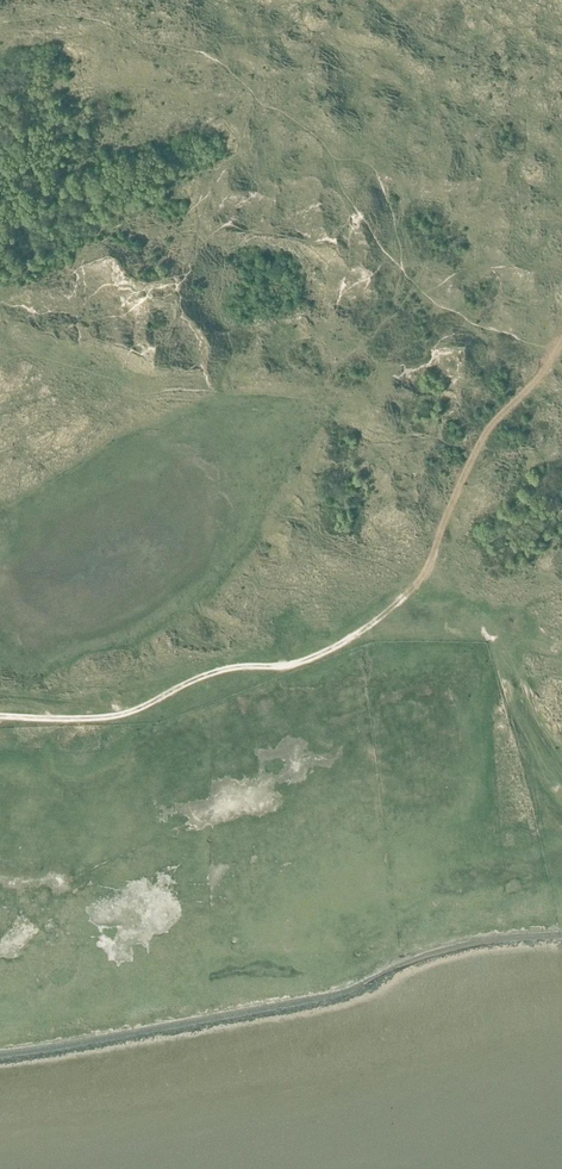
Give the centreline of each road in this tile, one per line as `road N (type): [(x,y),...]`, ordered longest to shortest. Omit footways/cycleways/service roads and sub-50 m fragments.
road 1 (track): [(561,791),(514,720),(492,651),(469,635),(399,622),(285,666),(238,665),(191,681),(103,721),(0,721)]
road 2 (track): [(369,628),(416,589),(489,423),(561,342)]

